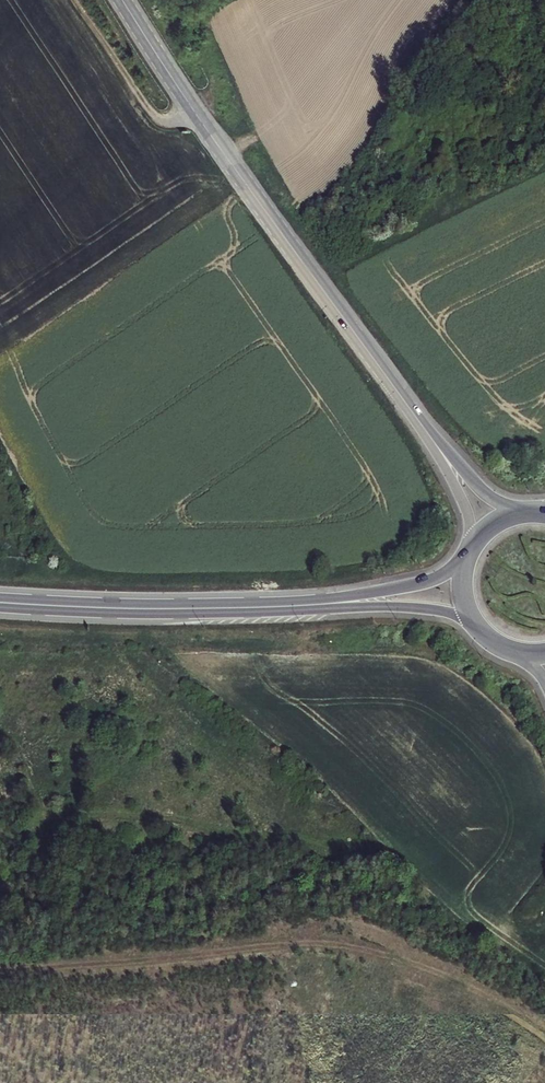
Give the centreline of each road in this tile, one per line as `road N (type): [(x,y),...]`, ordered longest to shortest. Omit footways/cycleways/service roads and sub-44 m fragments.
road 1 (tertiary): [(123,0),(193,112),(413,417)]
road 2 (primary): [(0,604),(143,612),(288,608)]
road 3 (primary): [(288,608),(423,610),(477,625)]
road 4 (primary): [(466,561),(420,586),(288,608)]
road 5 (tertiary): [(517,515),(413,417)]
road 6 (tertiary): [(413,417),(461,498),(475,544)]

